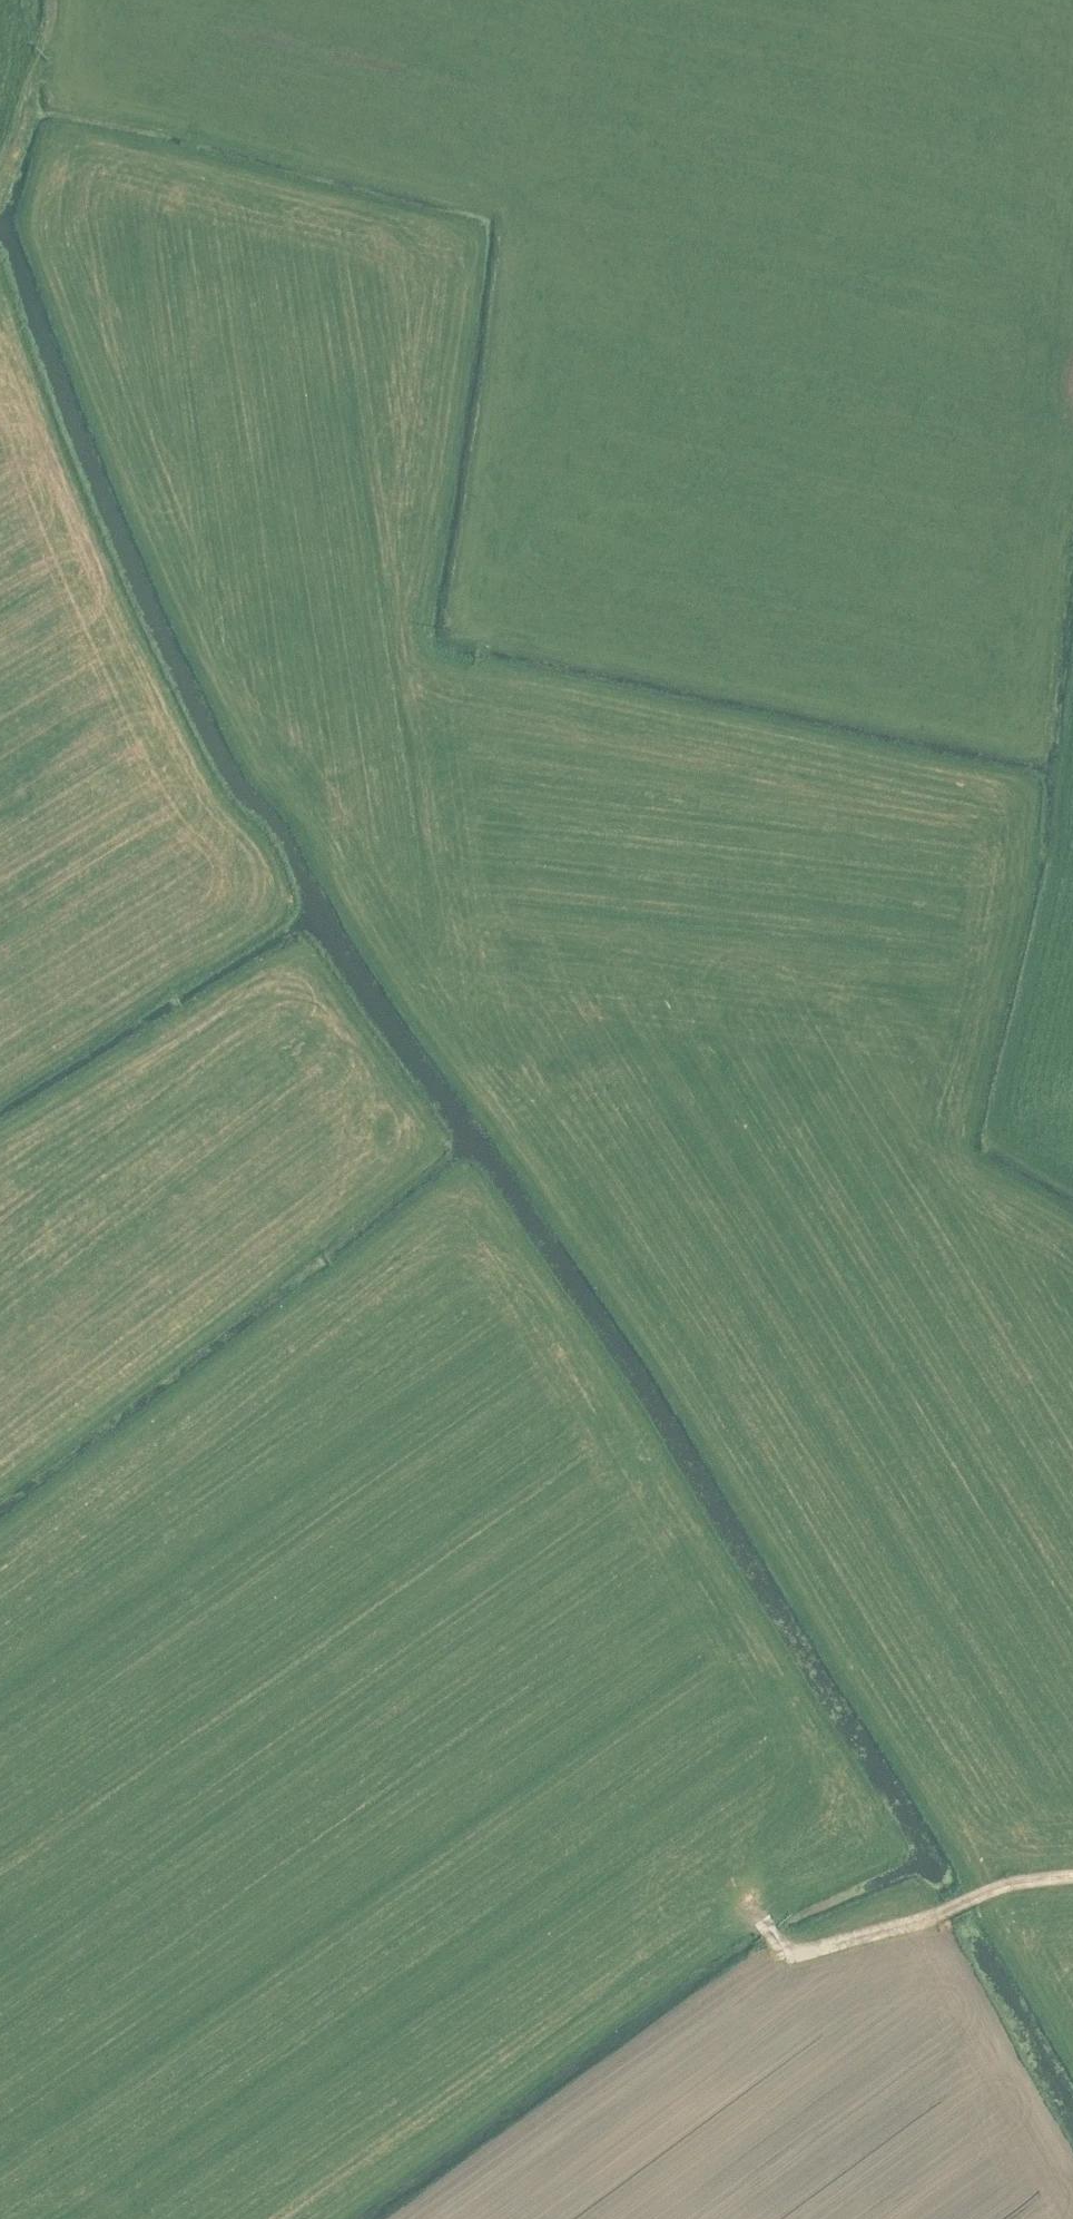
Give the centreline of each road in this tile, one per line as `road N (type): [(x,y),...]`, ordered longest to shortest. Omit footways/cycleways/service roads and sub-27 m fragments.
road 1 (track): [(751,1913),(786,1957),(929,1915),(997,1885),(1072,1874)]
road 2 (track): [(0,153),(56,20),(54,0)]

